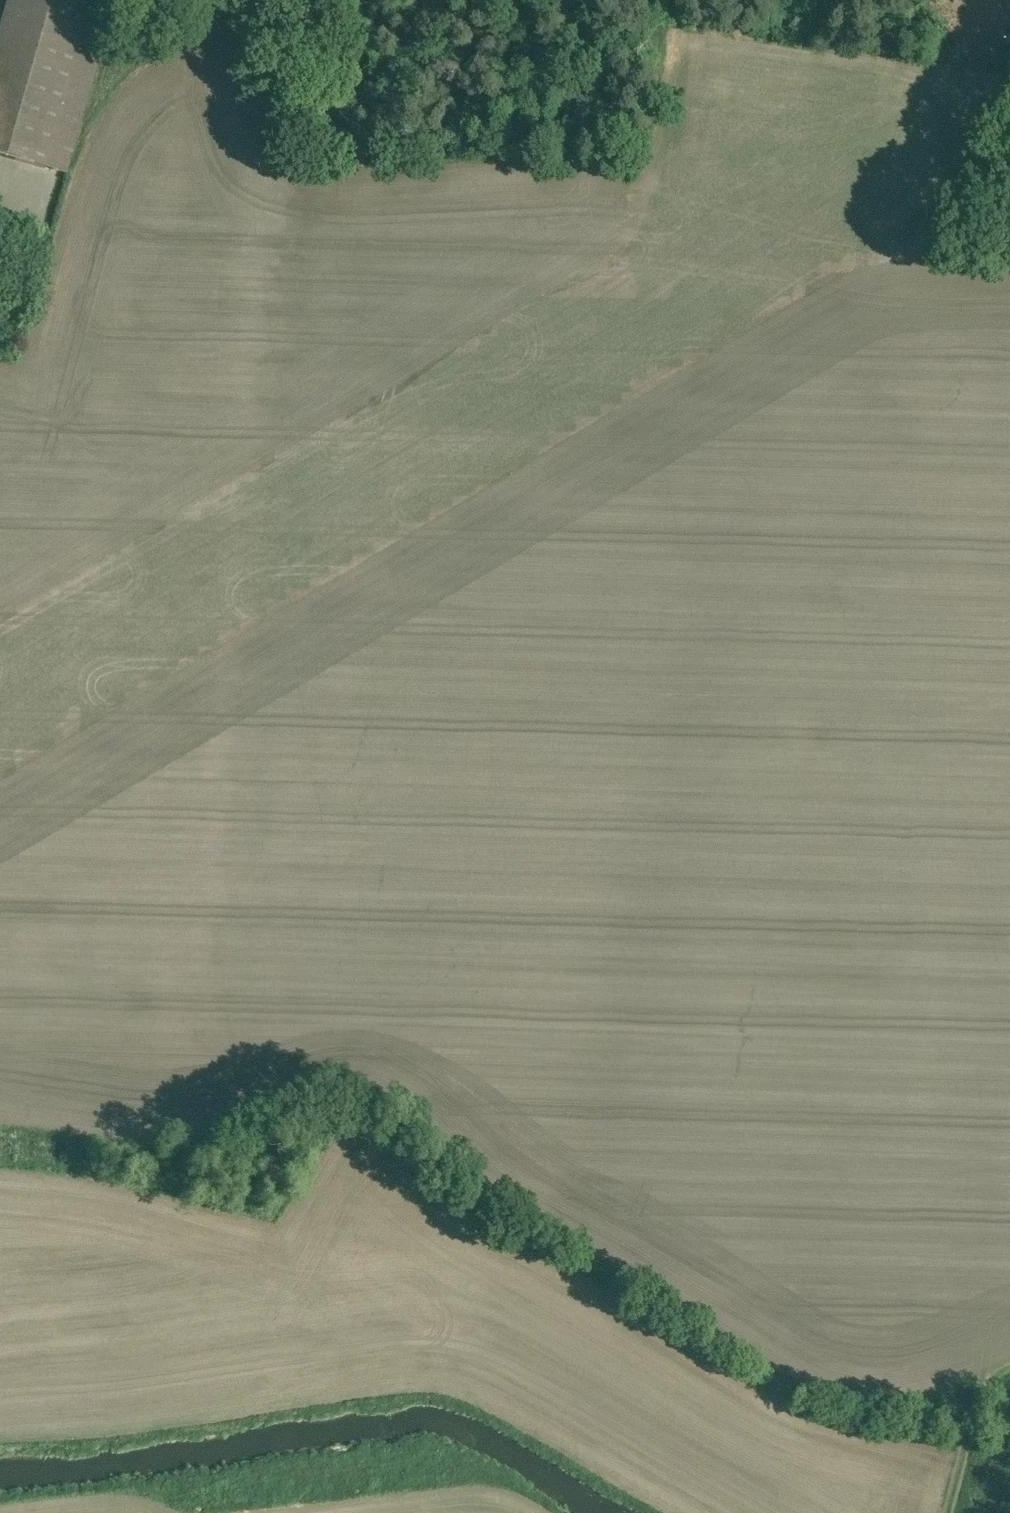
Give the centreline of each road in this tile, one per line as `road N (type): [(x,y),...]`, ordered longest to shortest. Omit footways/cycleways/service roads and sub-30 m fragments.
road 1 (track): [(950,1454),(803,1417),(460,1217),(420,1171),(355,1128),(337,1133),(286,1227),(134,1188),(0,1172)]
road 2 (track): [(928,1512),(976,1391),(1009,1385)]

